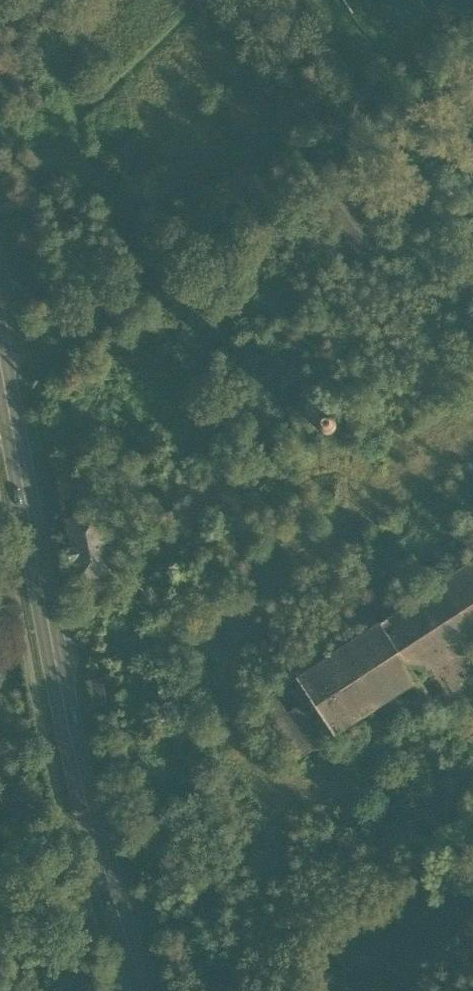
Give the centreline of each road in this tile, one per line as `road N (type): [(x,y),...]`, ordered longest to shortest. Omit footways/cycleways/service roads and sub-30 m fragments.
road 1 (primary): [(146,990),(117,910),(60,692),(0,350)]

